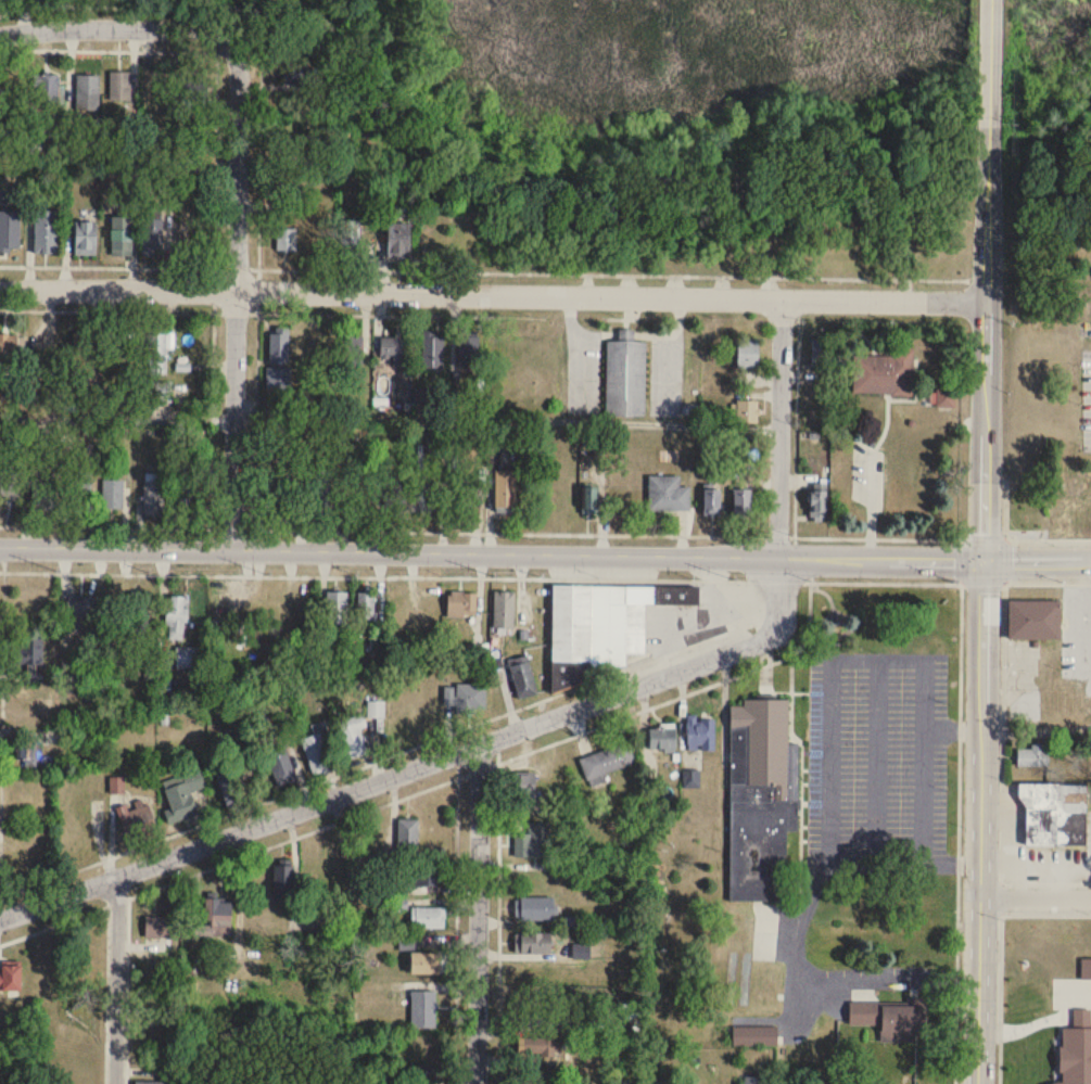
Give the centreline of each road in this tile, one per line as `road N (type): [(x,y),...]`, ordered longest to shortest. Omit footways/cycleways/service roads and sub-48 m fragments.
road 1 (residential): [(0,291),(986,301)]
road 2 (residential): [(0,547),(982,561)]
road 3 (residential): [(0,919),(773,635),(778,556)]
road 4 (secondary): [(991,0),(982,561)]
road 5 (secondary): [(982,561),(977,1083)]
road 6 (residential): [(226,43),(238,92),(233,550)]
road 7 (residential): [(478,744),(476,1083)]
road 8 (residential): [(782,298),(778,556)]
road 9 (residential): [(0,34),(196,28),(226,43)]
road 10 (residential): [(650,1083),(656,878)]
road 11 (residential): [(112,879),(115,1083)]

